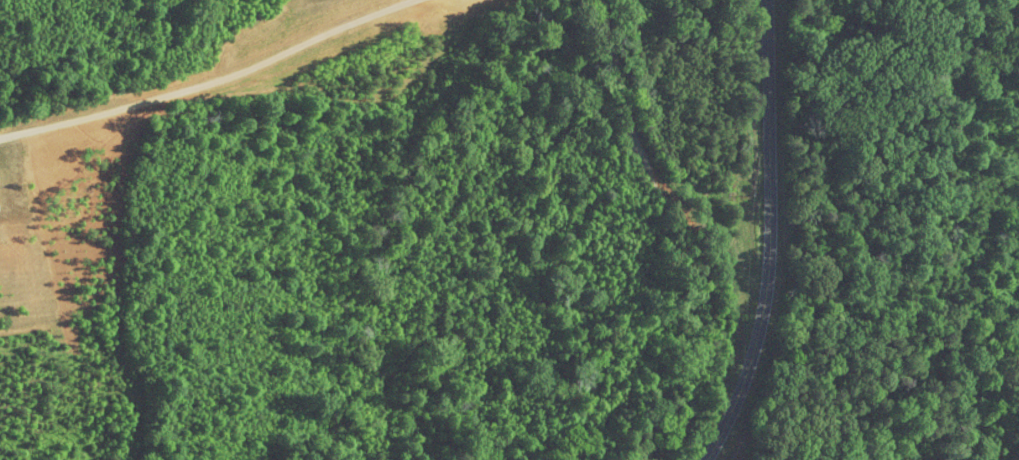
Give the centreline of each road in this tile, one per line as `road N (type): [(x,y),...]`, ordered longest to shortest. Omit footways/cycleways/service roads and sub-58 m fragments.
road 1 (tertiary): [(769,0),(769,279),(755,351),(707,459)]

